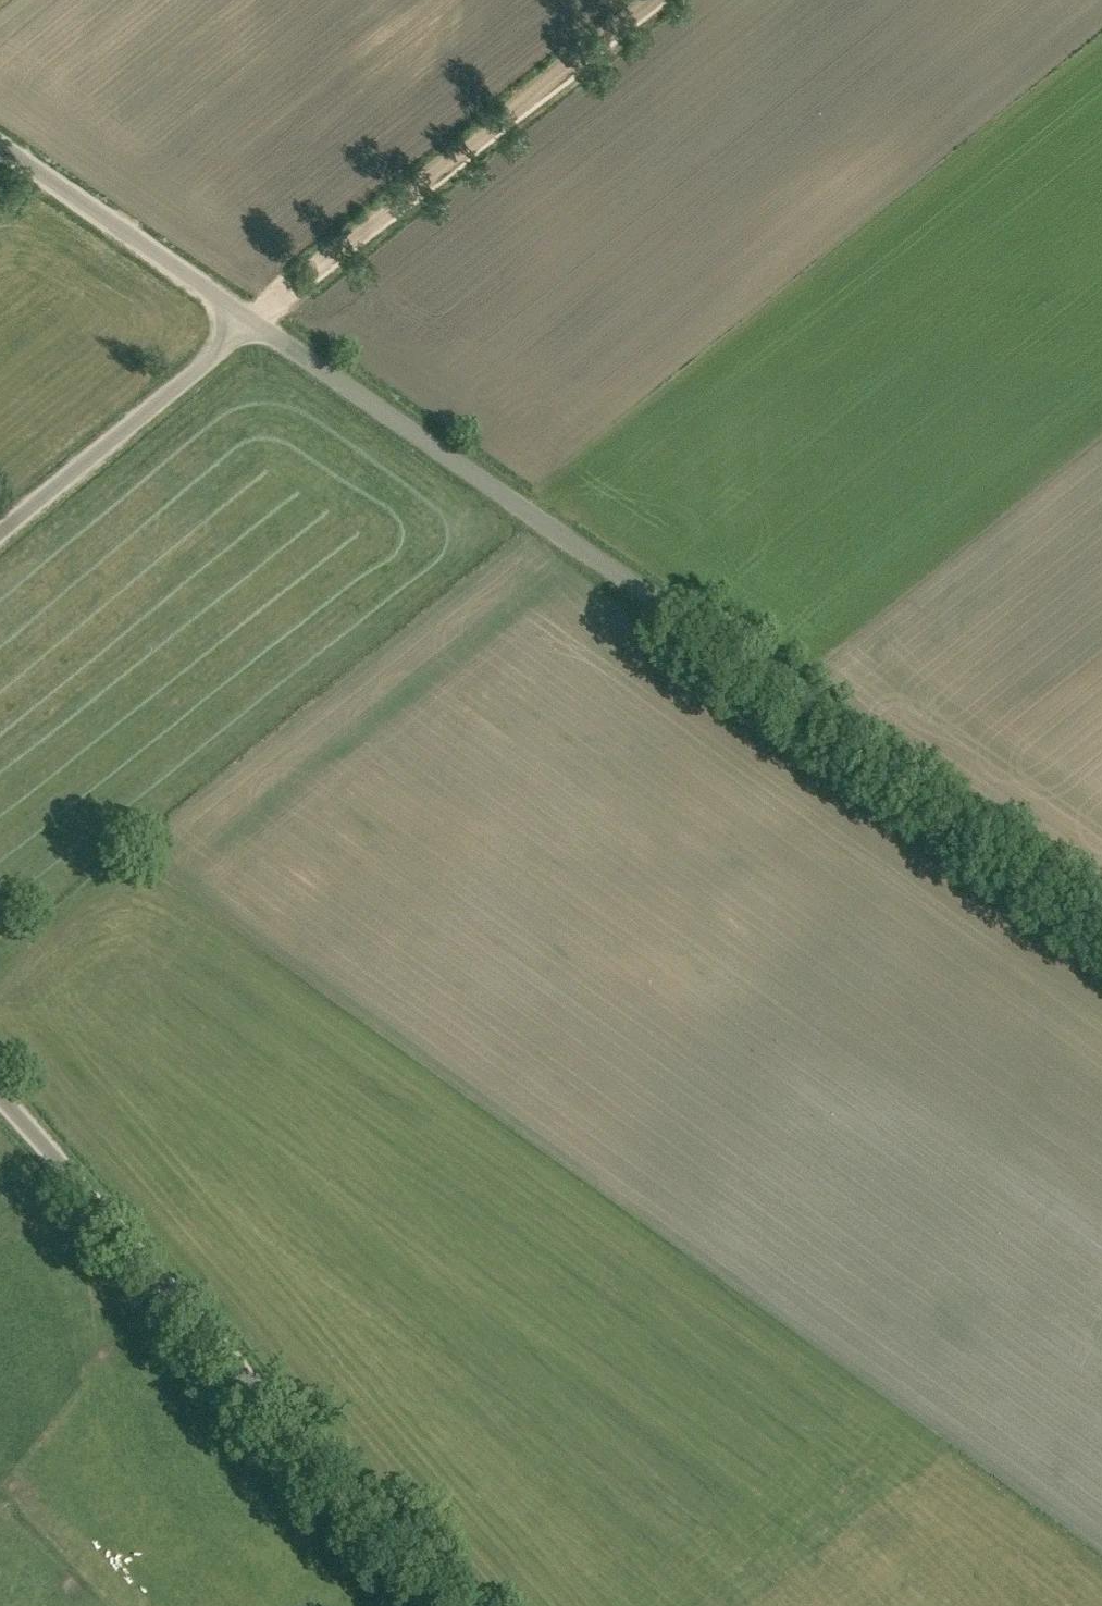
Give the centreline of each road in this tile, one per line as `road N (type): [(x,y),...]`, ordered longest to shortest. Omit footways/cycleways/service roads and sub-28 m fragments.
road 1 (unclassified): [(1101,903),(254,320)]
road 2 (unclassified): [(436,1605),(0,1096)]
road 3 (track): [(644,0),(272,304)]
road 4 (unclassified): [(0,532),(254,320)]
road 5 (unclassified): [(254,320),(0,137)]

